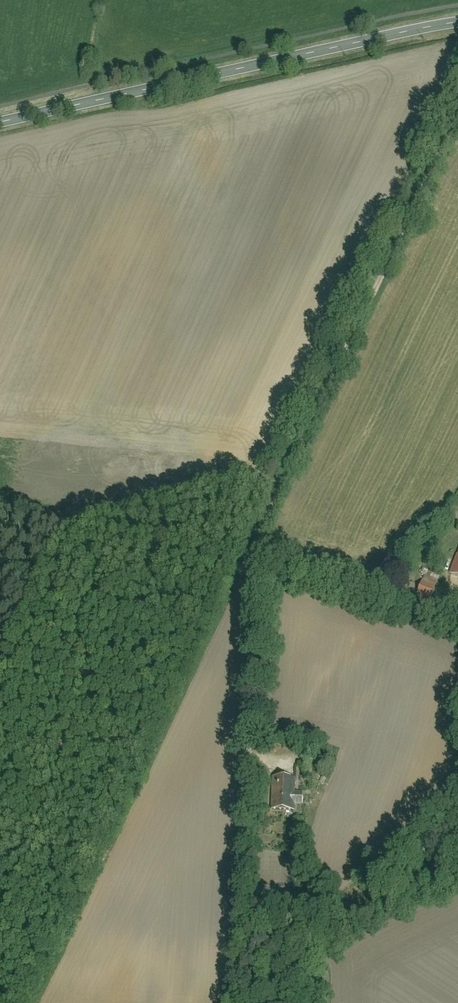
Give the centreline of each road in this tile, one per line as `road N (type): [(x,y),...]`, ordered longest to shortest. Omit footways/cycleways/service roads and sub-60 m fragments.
road 1 (track): [(457,116),(258,541),(233,1002)]
road 2 (tertiary): [(457,23),(0,123)]
road 3 (track): [(258,541),(328,578),(457,619)]

